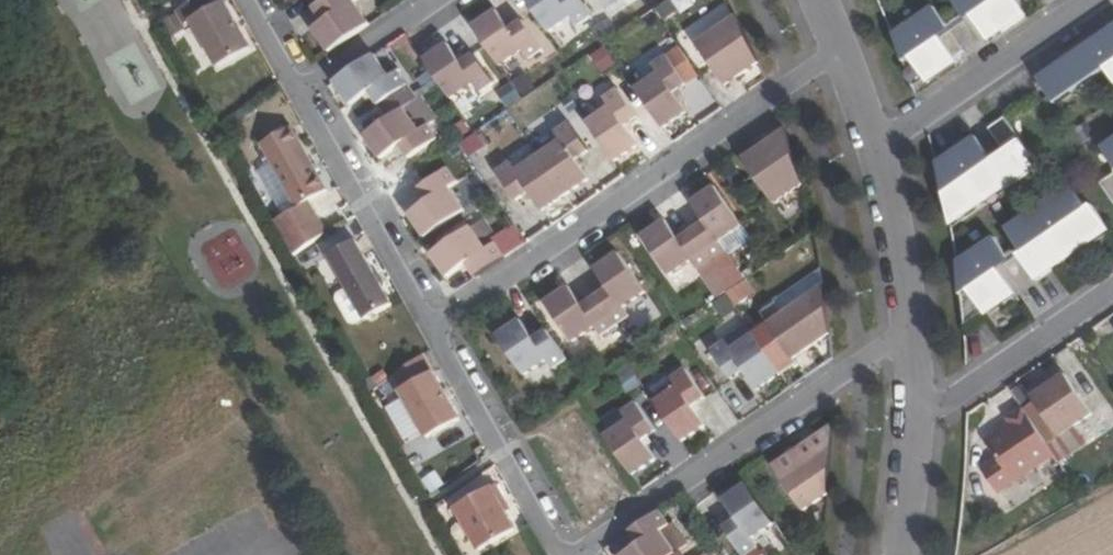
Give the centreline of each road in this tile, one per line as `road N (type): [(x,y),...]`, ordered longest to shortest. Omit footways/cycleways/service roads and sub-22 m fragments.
road 1 (residential): [(841,51),(433,328)]
road 2 (residential): [(582,554),(912,331)]
road 3 (residential): [(433,328),(560,553),(582,554)]
road 4 (residential): [(299,93),(433,328)]
road 5 (residential): [(879,144),(1092,0)]
road 6 (residential): [(917,421),(1112,287)]
road 7 (residential): [(912,331),(879,144)]
road 8 (residential): [(299,93),(435,0)]
road 9 (residential): [(902,554),(917,421)]

